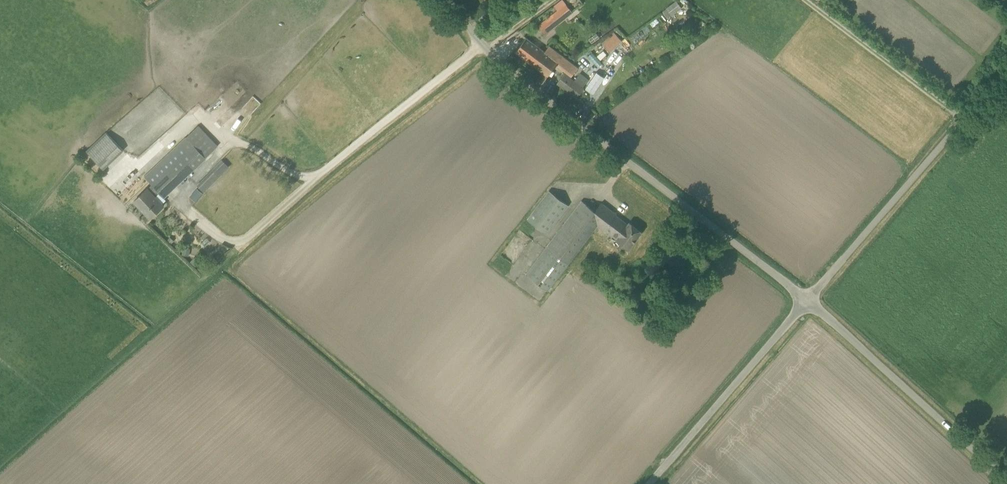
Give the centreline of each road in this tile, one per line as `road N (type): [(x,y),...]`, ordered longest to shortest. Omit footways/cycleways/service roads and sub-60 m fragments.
road 1 (unclassified): [(809,302),(481,47),(449,0)]
road 2 (unclassified): [(809,302),(1006,68)]
road 3 (unclassified): [(1006,481),(809,302)]
road 4 (unclassified): [(650,483),(809,302)]
road 5 (track): [(330,165),(481,47)]
road 6 (track): [(964,117),(813,0)]

